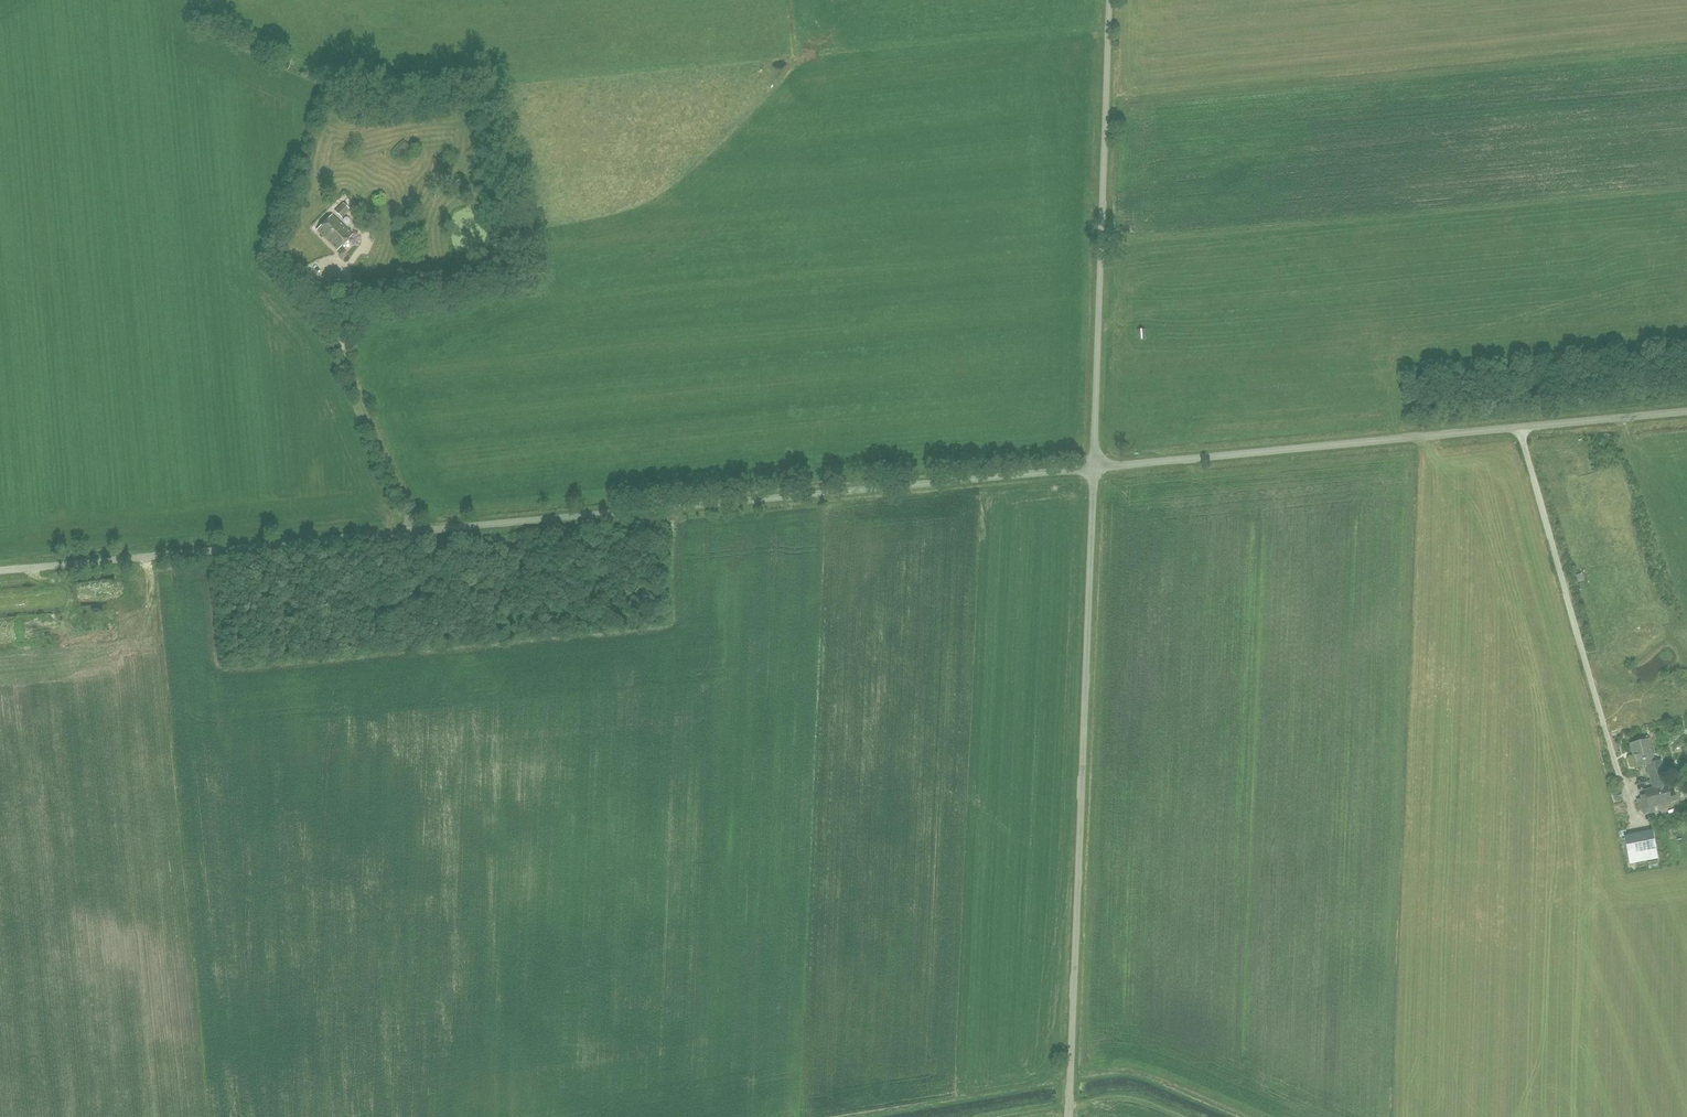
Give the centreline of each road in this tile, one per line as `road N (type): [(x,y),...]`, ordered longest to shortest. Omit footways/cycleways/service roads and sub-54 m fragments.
road 1 (unclassified): [(0,571),(1094,468)]
road 2 (unclassified): [(1068,1116),(1094,468)]
road 3 (unclassified): [(1094,468),(1686,411)]
road 4 (unclassified): [(1094,468),(1109,0)]

